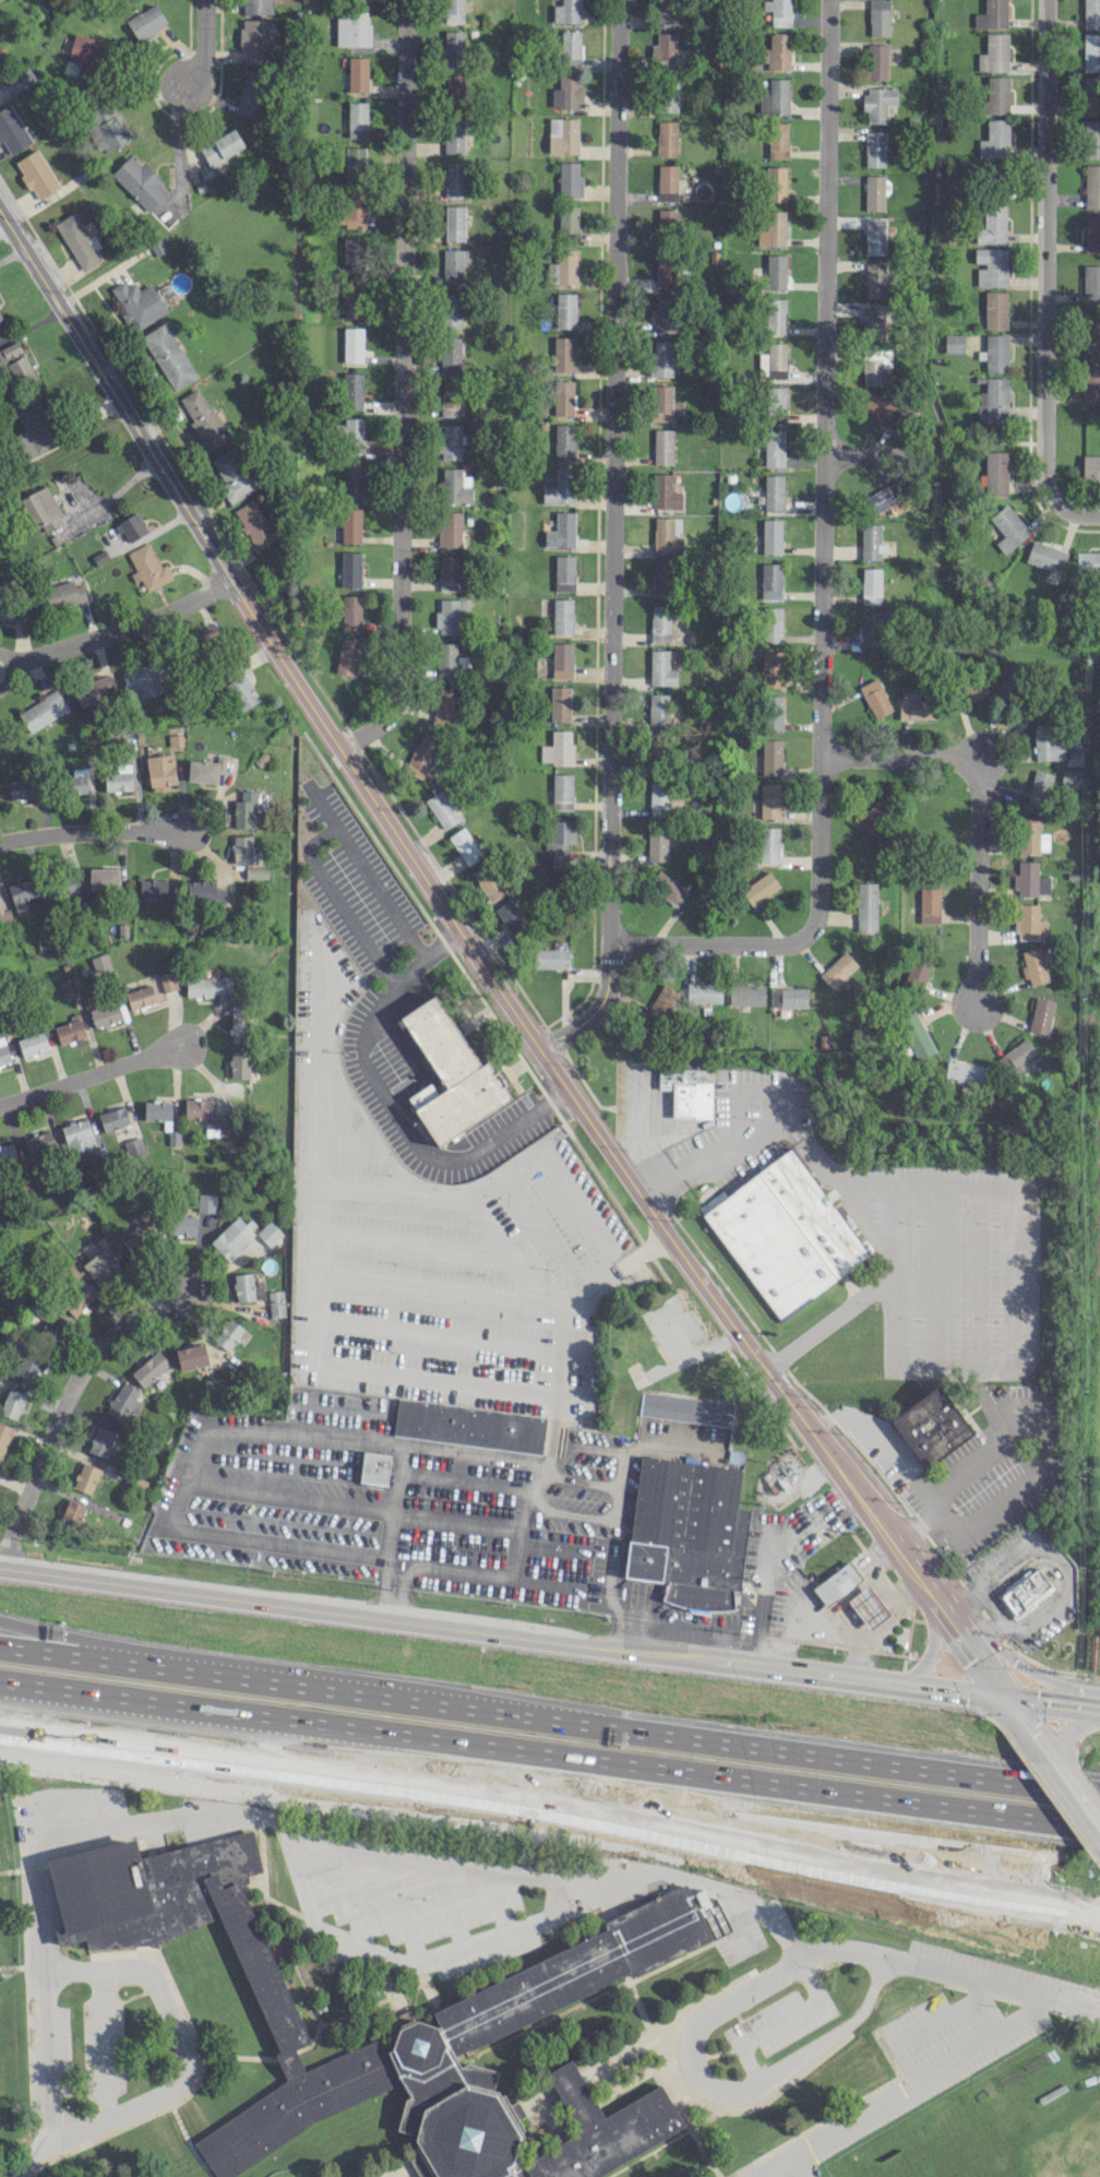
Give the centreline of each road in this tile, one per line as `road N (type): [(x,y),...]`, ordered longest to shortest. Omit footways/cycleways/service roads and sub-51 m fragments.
road 1 (secondary): [(0,201),(537,1046),(892,1539)]
road 2 (residential): [(608,943),(784,947),(806,936),(818,917),(830,0)]
road 3 (tertiary): [(0,1729),(633,1820),(1099,1911)]
road 4 (motorway): [(0,1681),(1099,1827)]
road 5 (motorway): [(1099,1792),(0,1650)]
road 6 (residential): [(537,1046),(578,1024),(608,984),(620,0)]
road 7 (tertiary): [(1004,1705),(896,1680),(0,1571)]
road 8 (residential): [(345,749),(392,707),(395,688),(404,0)]
road 9 (residential): [(1054,503),(1043,481),(1046,0)]
road 10 (residential): [(823,753),(948,756),(970,770),(978,1006)]
road 11 (residential): [(0,1563),(69,1399),(99,1354),(174,1297)]
road 12 (residential): [(237,579),(101,638),(9,664)]
road 13 (residential): [(0,1108),(179,1049)]
road 14 (residential): [(0,845),(179,830)]
road 15 (tertiary): [(1099,1692),(1030,1673),(953,1617)]
road 16 (secondary): [(928,1582),(1004,1705)]

